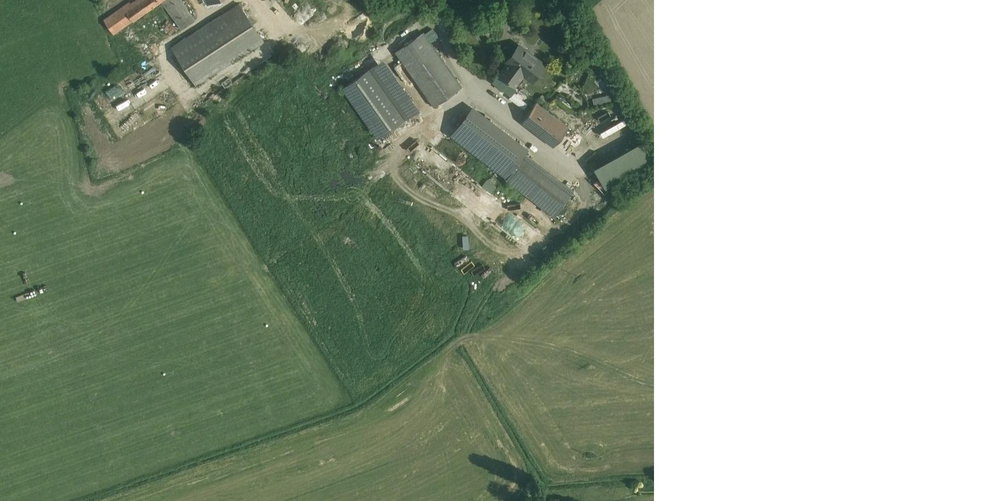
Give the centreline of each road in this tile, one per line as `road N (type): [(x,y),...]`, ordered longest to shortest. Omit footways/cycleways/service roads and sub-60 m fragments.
road 1 (secondary): [(709,0),(807,185),(925,500)]

